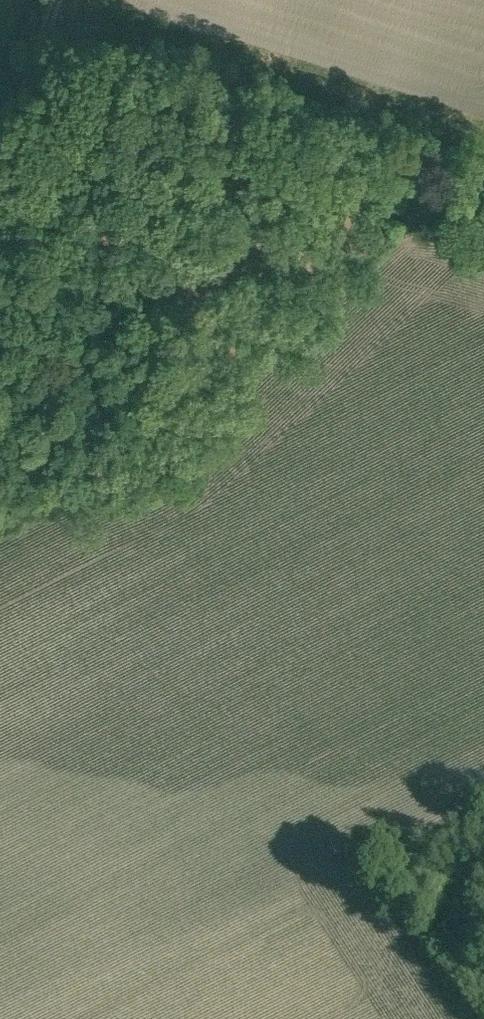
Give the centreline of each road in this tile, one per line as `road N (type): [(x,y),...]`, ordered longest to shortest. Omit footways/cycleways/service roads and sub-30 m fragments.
road 1 (track): [(0,156),(57,0)]

